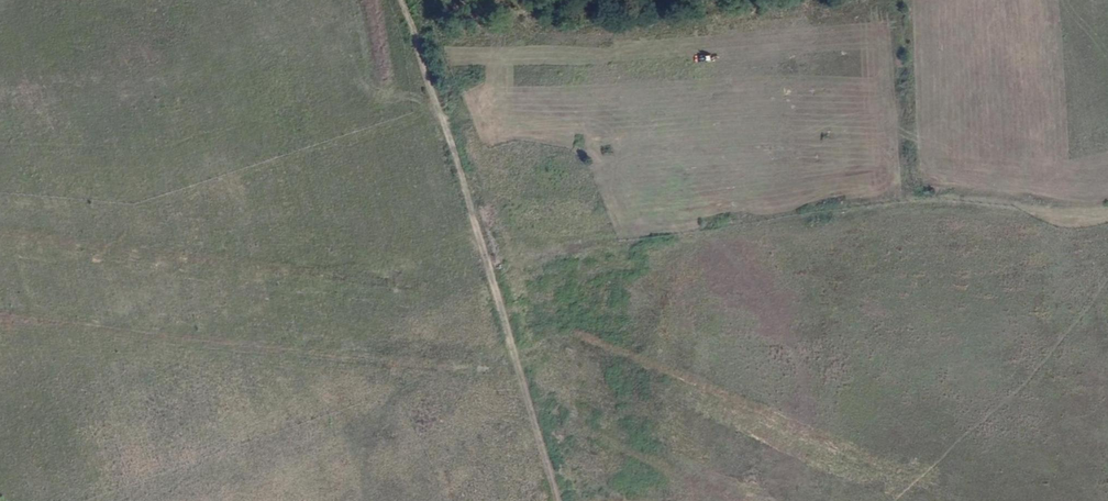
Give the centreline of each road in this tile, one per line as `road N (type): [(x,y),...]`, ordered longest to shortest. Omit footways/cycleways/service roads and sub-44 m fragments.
road 1 (primary): [(883,500),(580,369),(394,316),(228,282),(0,254)]
road 2 (primary): [(0,281),(176,299),(421,348),(586,399),(829,500)]
road 3 (track): [(490,264),(920,202),(1107,213)]
road 4 (track): [(405,0),(562,500)]

